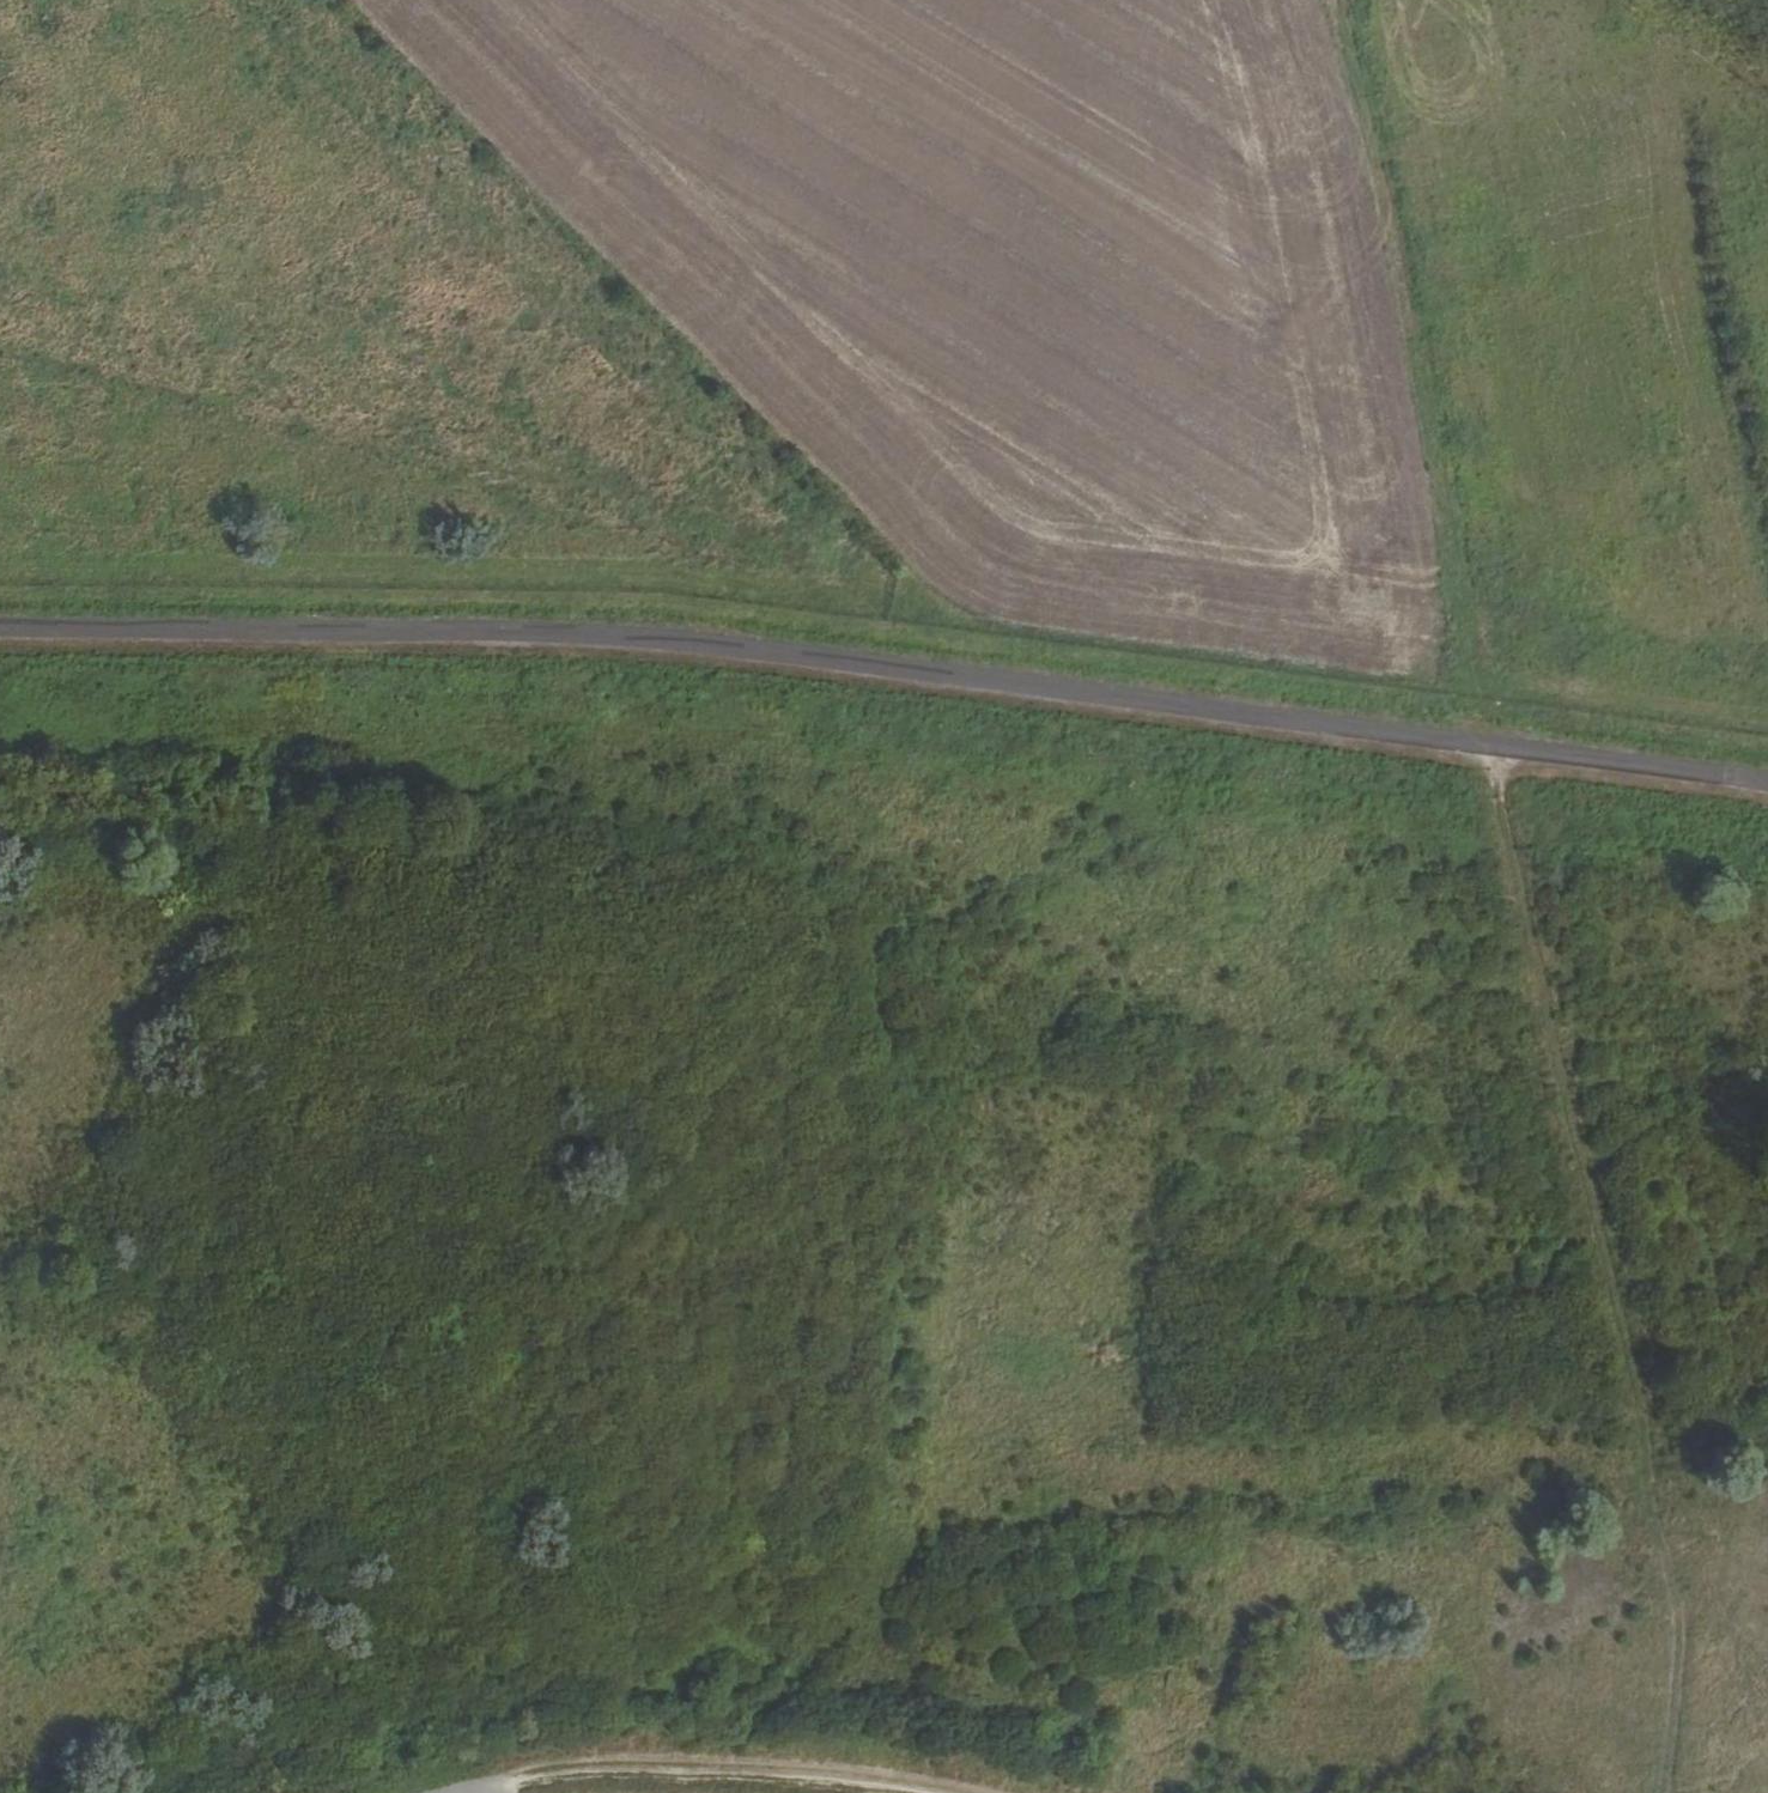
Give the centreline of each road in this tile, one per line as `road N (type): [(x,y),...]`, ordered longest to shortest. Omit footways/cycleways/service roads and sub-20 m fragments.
road 1 (track): [(1484,763),(1516,951),(1620,1388),(1692,1620),(1694,1678),(1659,1792)]

